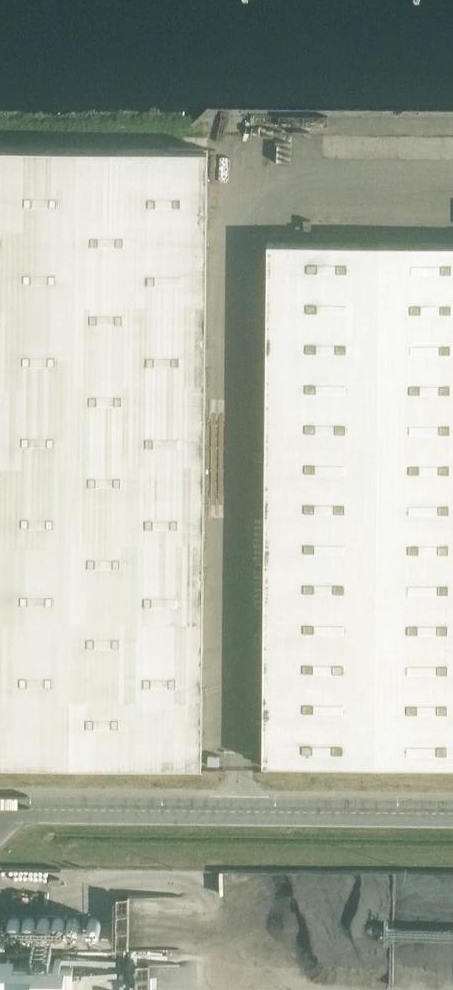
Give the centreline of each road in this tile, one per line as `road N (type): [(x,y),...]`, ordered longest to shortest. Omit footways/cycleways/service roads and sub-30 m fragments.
road 1 (unclassified): [(452,813),(0,808)]

